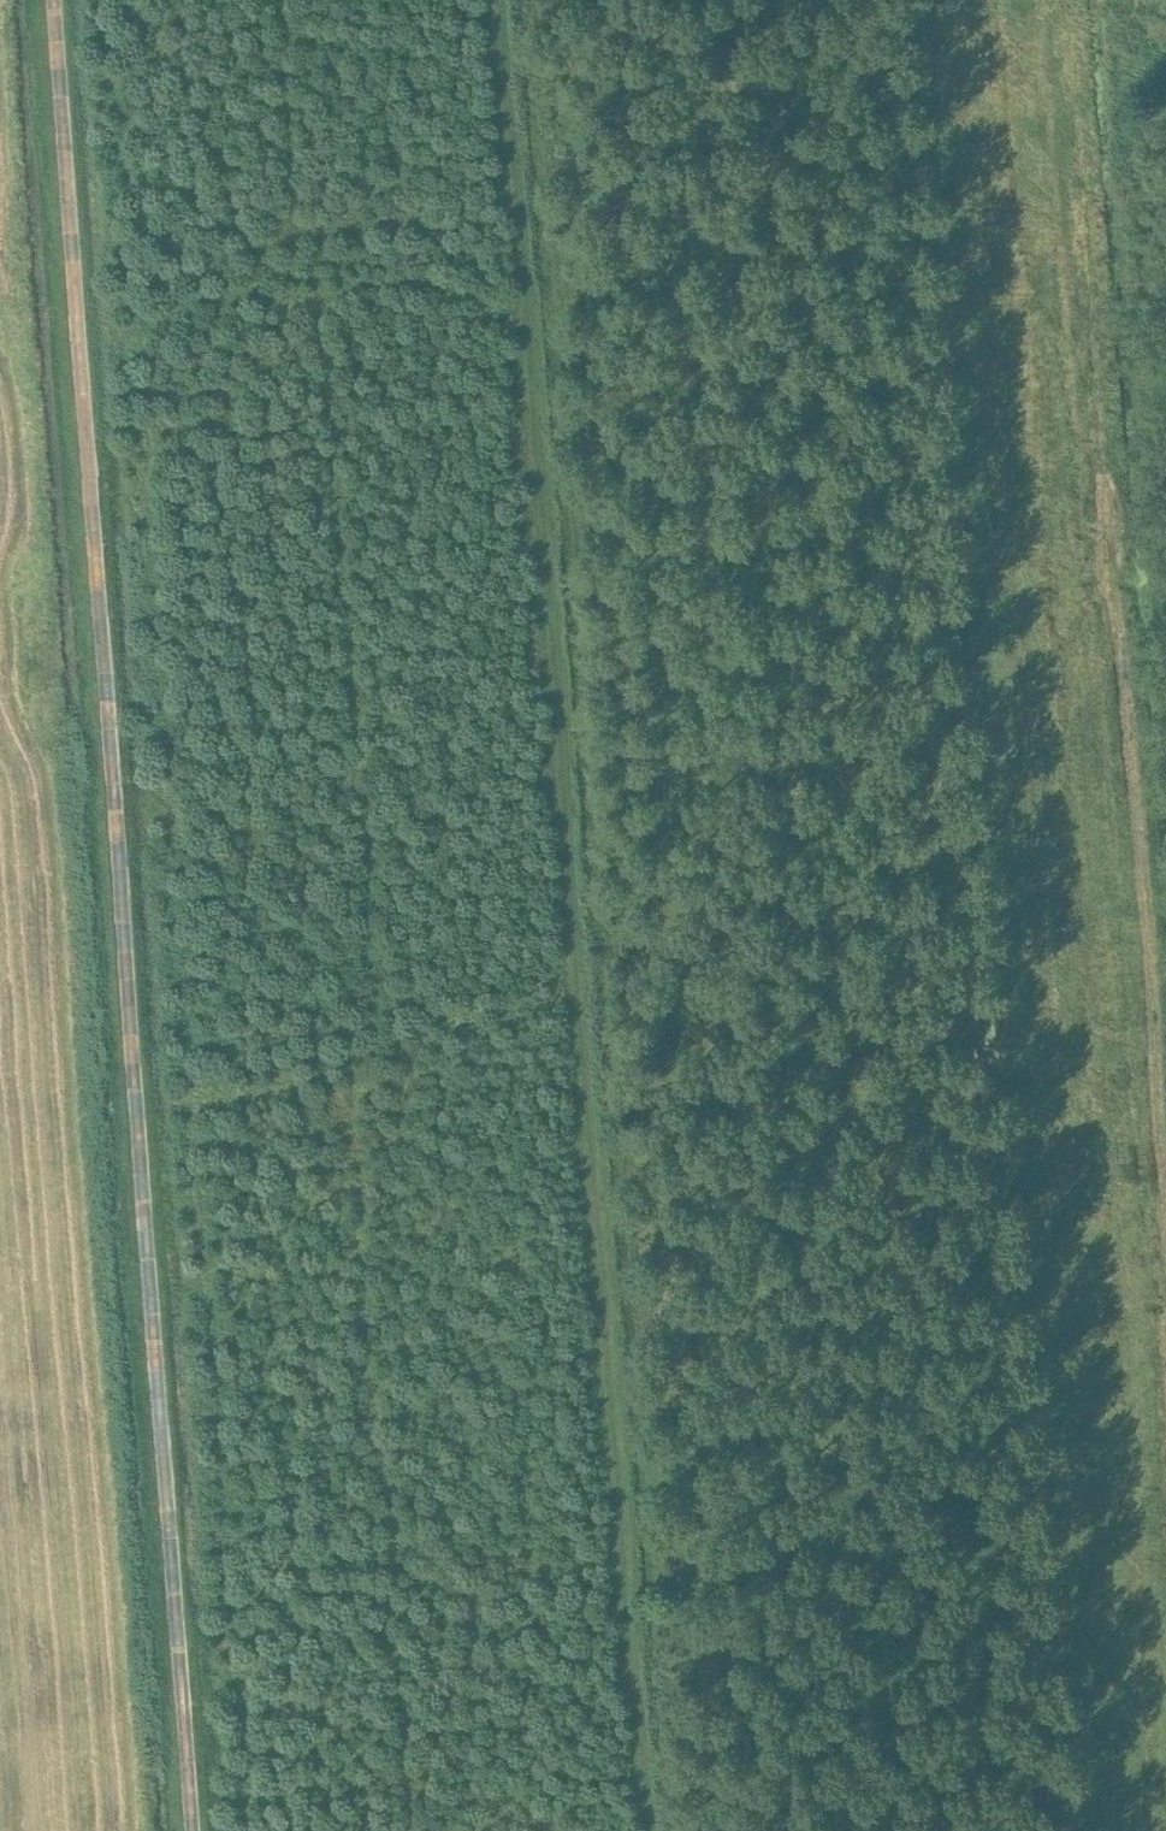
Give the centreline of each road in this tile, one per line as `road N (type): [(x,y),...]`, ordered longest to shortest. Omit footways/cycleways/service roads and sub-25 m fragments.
road 1 (track): [(647,1830),(493,0)]
road 2 (track): [(190,1830),(52,0)]

